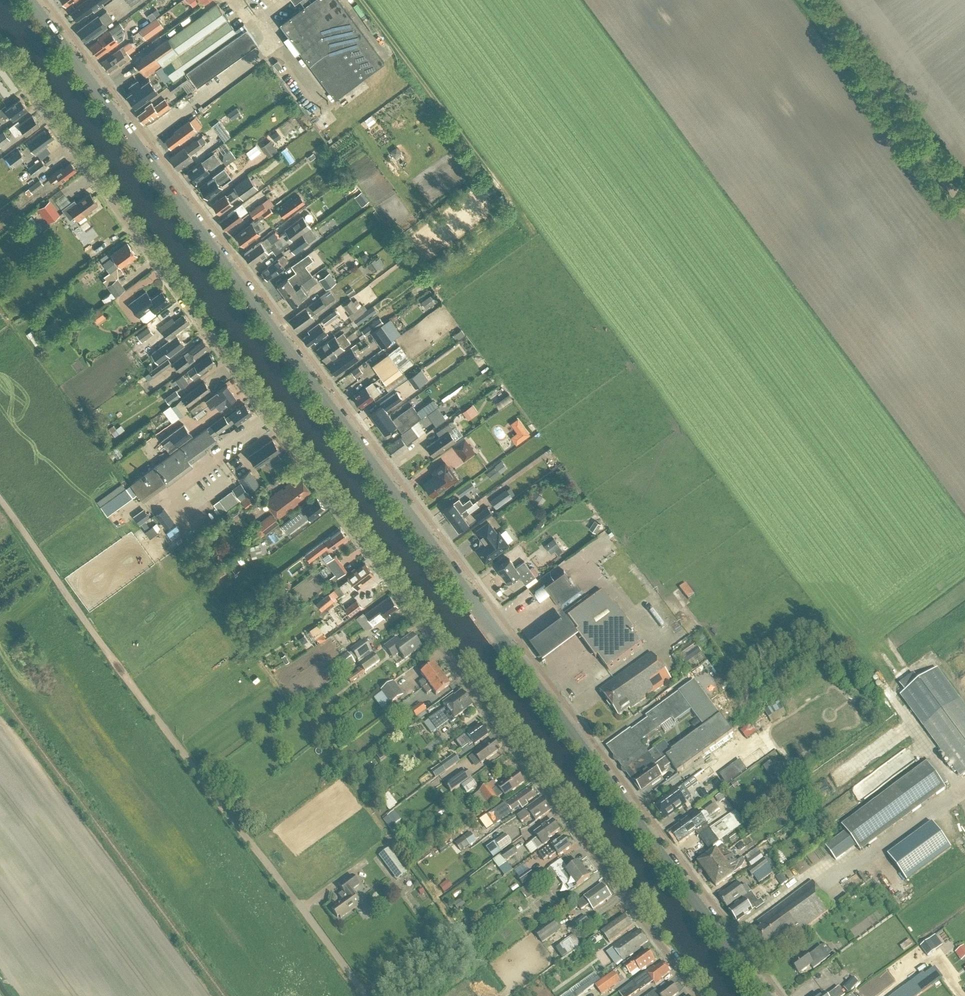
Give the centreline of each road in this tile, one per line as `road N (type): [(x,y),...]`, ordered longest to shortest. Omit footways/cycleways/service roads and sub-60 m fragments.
road 1 (secondary): [(767,995),(29,0)]
road 2 (unclassified): [(700,995),(0,48)]
road 3 (track): [(0,501),(296,904)]

